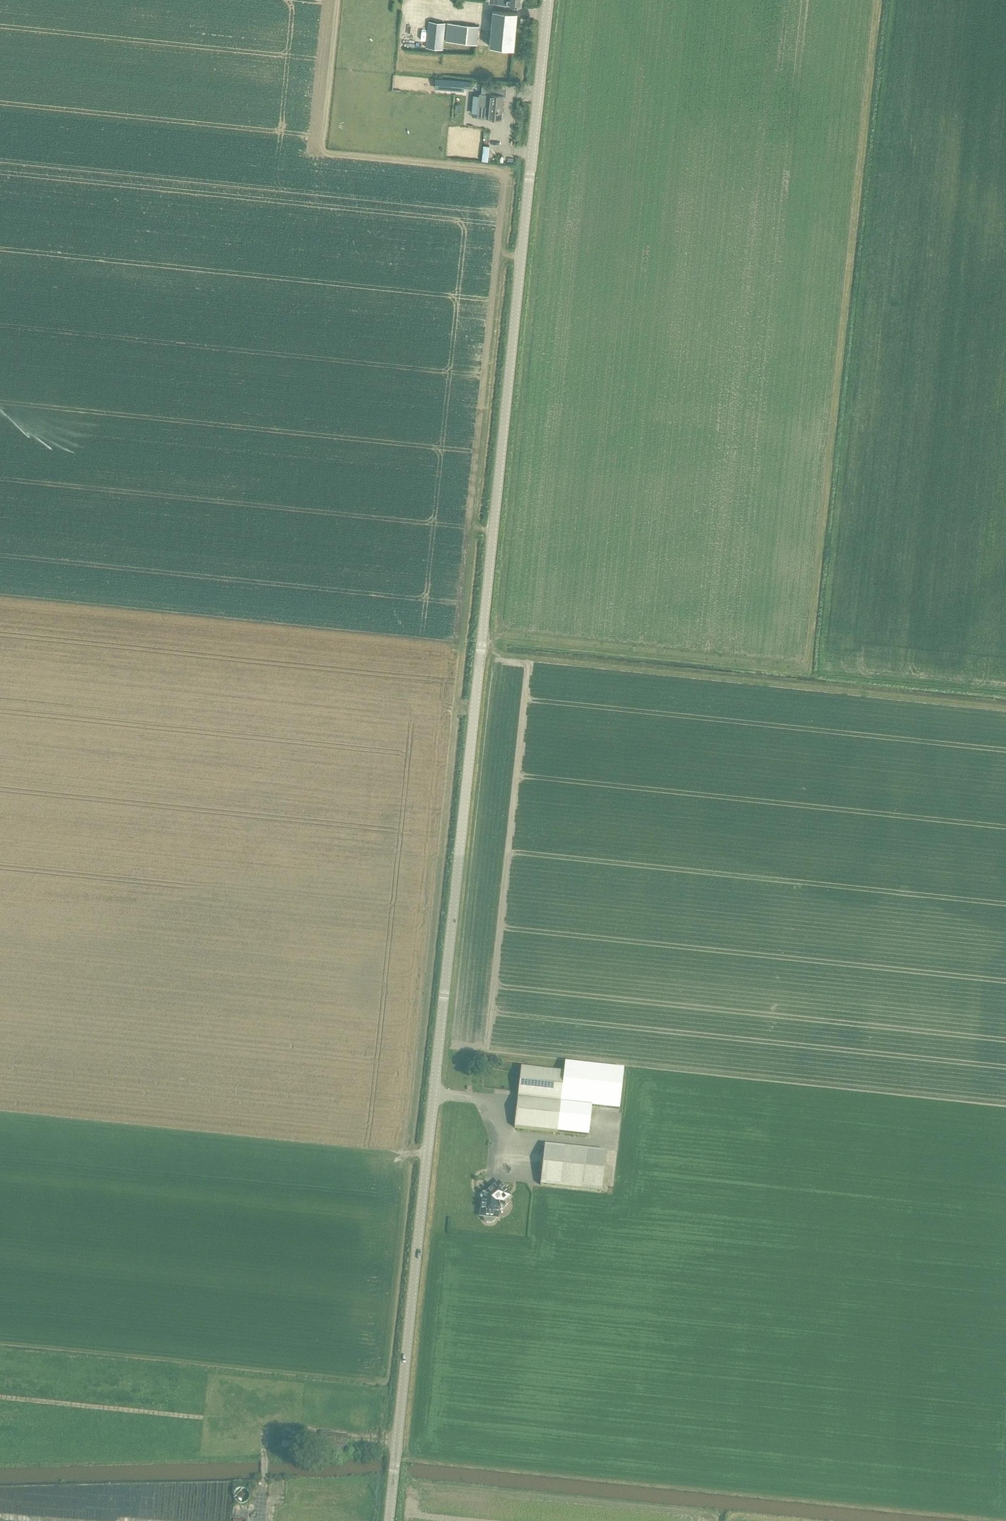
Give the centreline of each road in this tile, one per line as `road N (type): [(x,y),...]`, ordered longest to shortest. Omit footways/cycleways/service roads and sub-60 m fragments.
road 1 (tertiary): [(389,1520),(548,0)]

